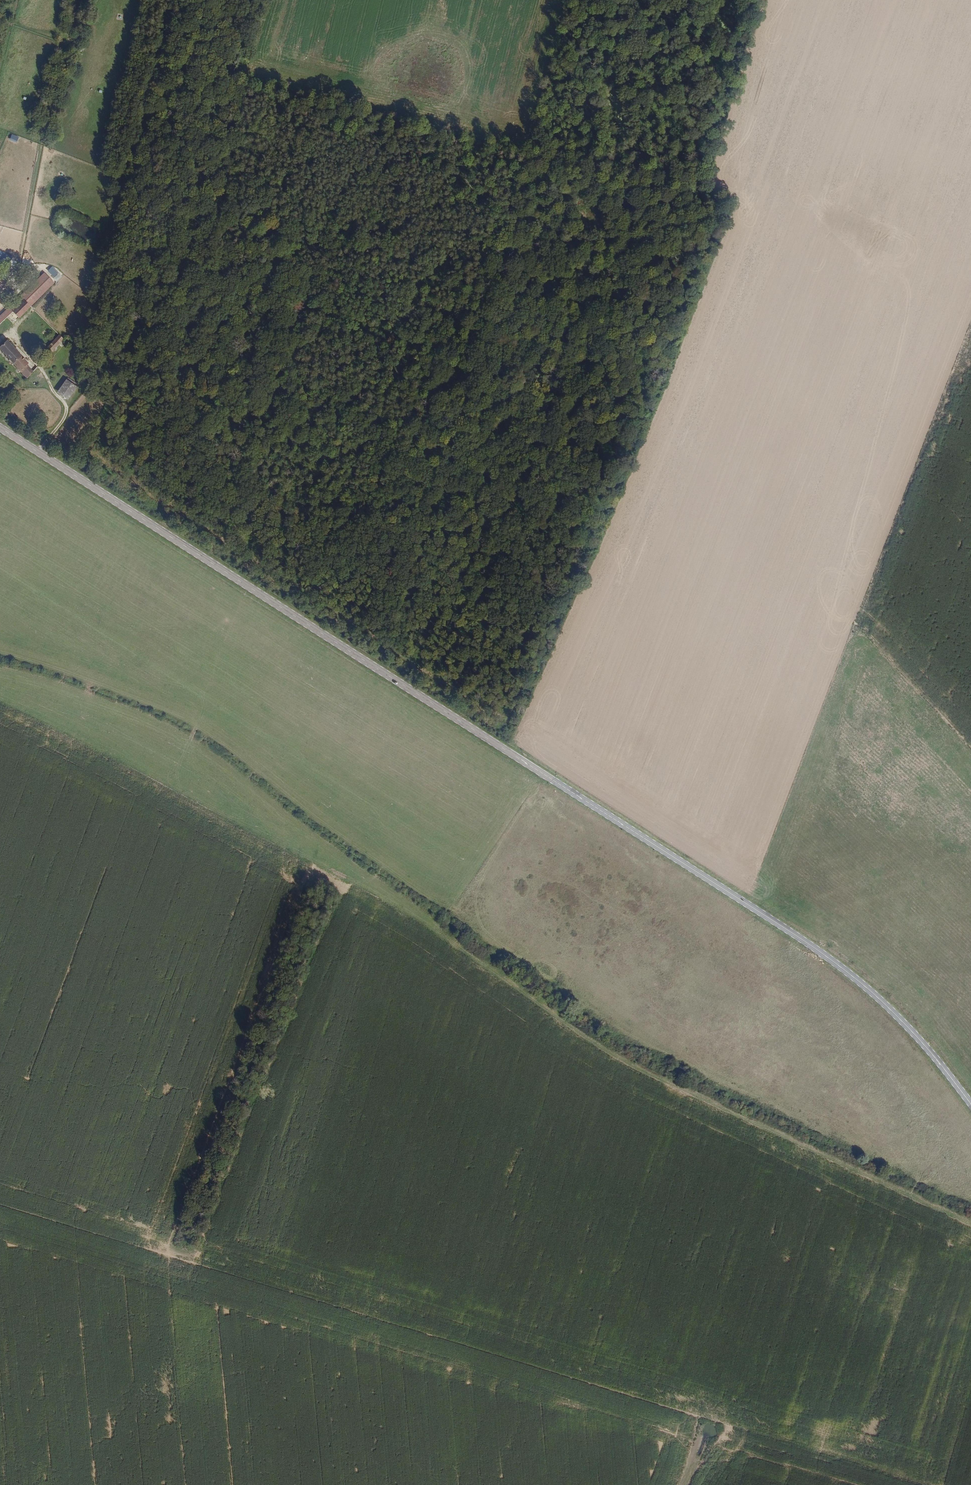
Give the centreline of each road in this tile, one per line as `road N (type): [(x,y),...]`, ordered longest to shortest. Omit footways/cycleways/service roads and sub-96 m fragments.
road 1 (secondary): [(0,429),(816,951),(899,1021),(970,1106)]

